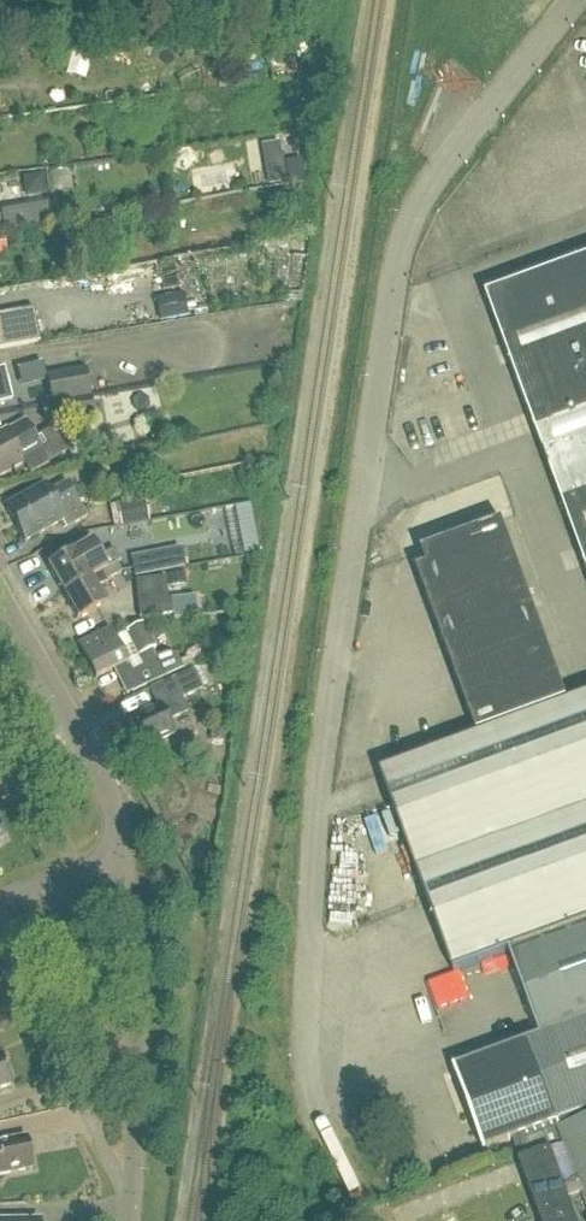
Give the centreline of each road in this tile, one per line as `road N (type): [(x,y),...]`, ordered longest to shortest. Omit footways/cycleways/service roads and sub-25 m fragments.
road 1 (unclassified): [(372,1220),(331,1166),(305,1076),(329,708),(395,280),(424,193),(574,0)]
road 2 (residential): [(127,1201),(137,1074),(122,857)]
road 3 (residential): [(127,1201),(0,928)]
road 4 (residential): [(122,857),(115,811),(0,600)]
road 5 (residential): [(0,902),(122,857)]

